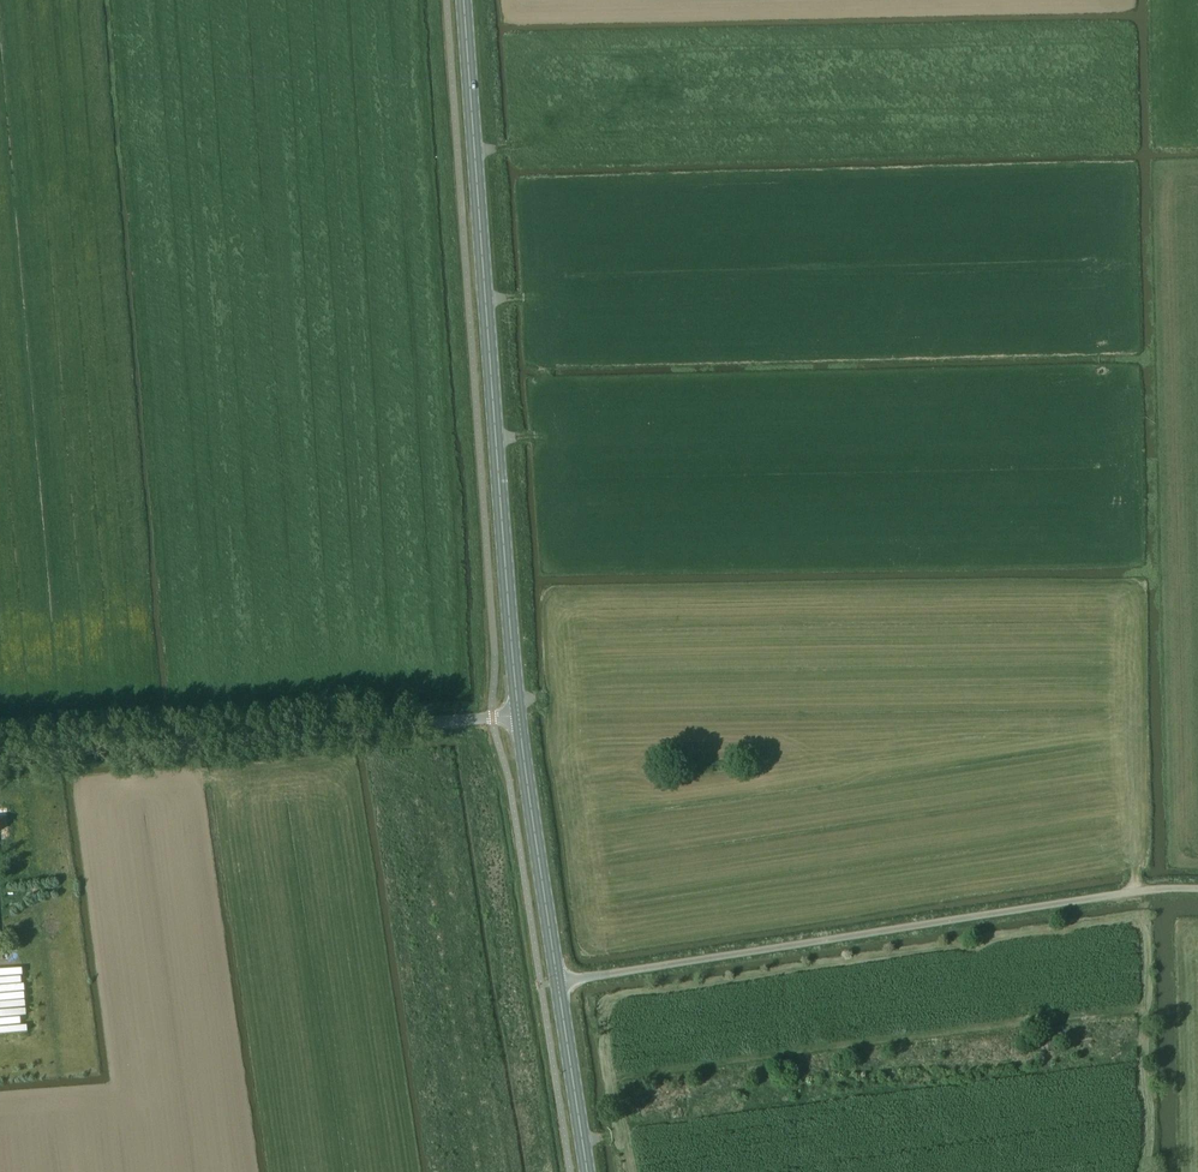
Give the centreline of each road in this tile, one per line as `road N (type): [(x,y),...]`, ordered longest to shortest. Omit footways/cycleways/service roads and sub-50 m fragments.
road 1 (primary): [(519,717),(463,0)]
road 2 (unclassified): [(557,983),(1197,890)]
road 3 (unclassified): [(0,760),(519,717)]
road 4 (primary): [(557,983),(519,717)]
road 5 (primary): [(586,1171),(557,983)]

